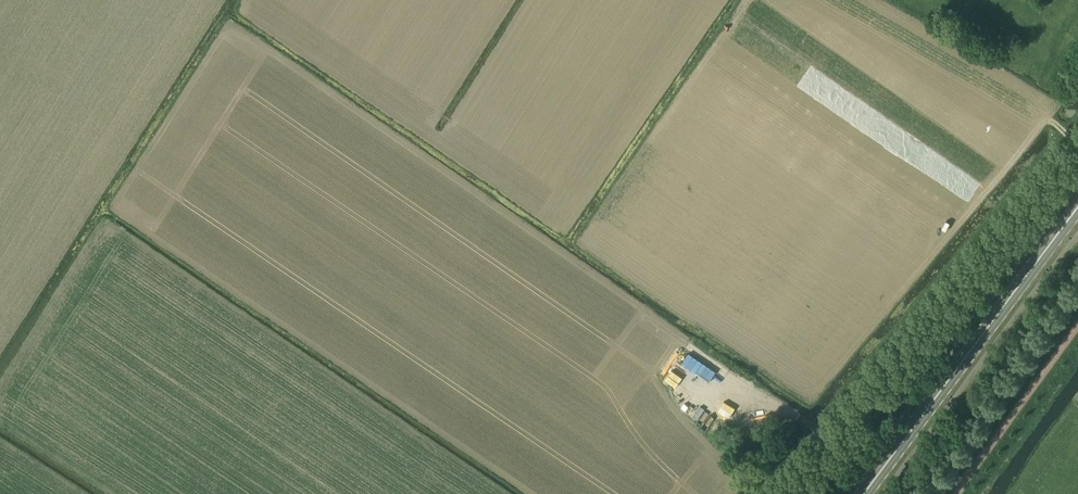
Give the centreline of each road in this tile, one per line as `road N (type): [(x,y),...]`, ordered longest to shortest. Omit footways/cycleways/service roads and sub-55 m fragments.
road 1 (unclassified): [(785,493),(1061,164),(1077,157)]
road 2 (secondary): [(863,493),(1077,207)]

